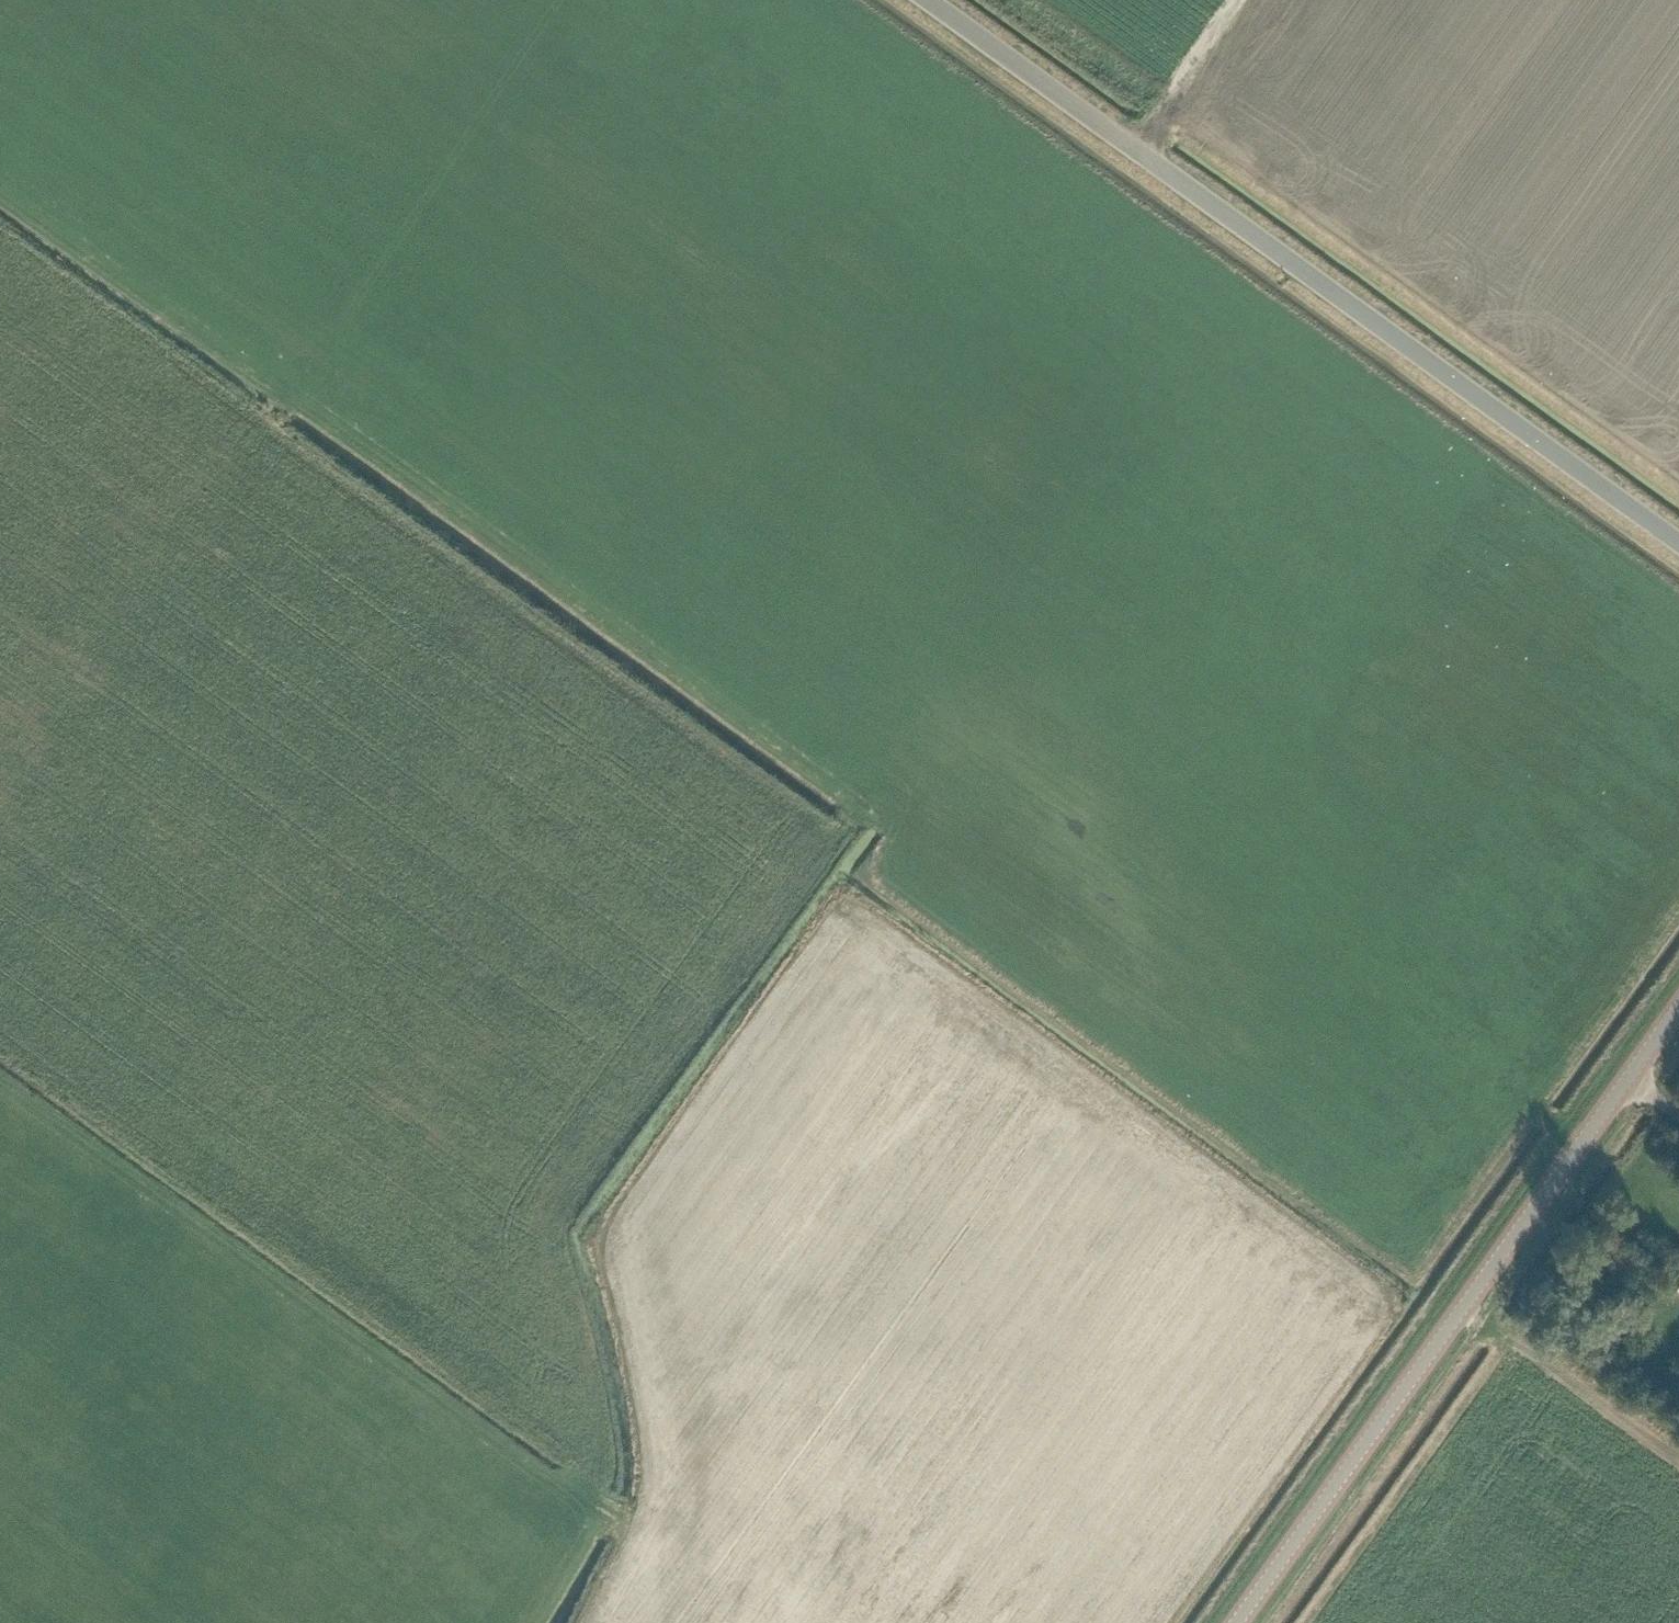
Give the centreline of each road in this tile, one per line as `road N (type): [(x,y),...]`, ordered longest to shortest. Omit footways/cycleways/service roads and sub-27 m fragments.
road 1 (unclassified): [(1678,538),(932,0)]
road 2 (tertiary): [(1223,1622),(1678,991)]
road 3 (track): [(1138,149),(1245,0)]

